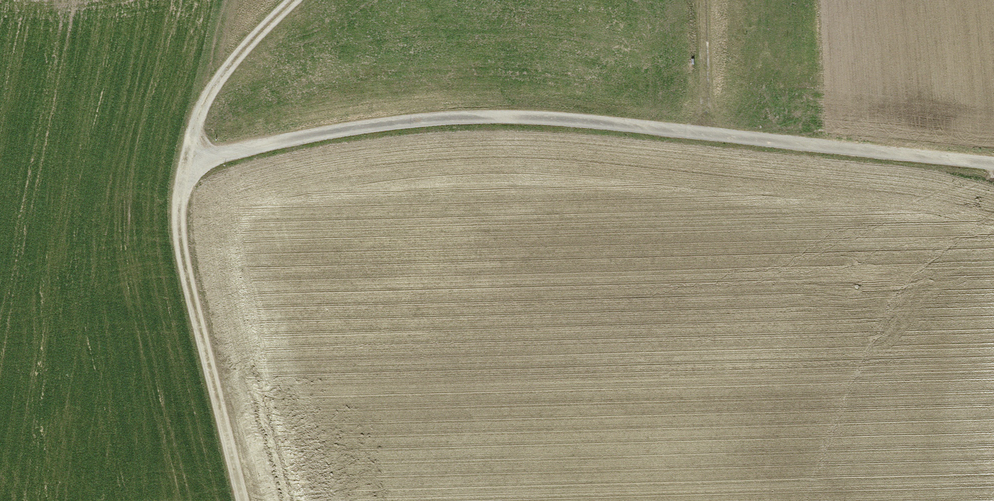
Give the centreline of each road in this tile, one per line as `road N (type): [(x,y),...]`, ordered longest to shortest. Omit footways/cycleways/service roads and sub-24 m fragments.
road 1 (track): [(993,166),(534,123),(410,128),(190,171)]
road 2 (track): [(246,500),(185,257),(190,171)]
road 3 (track): [(190,171),(202,120),(224,78),(299,0)]
road 4 (track): [(709,140),(702,0)]

